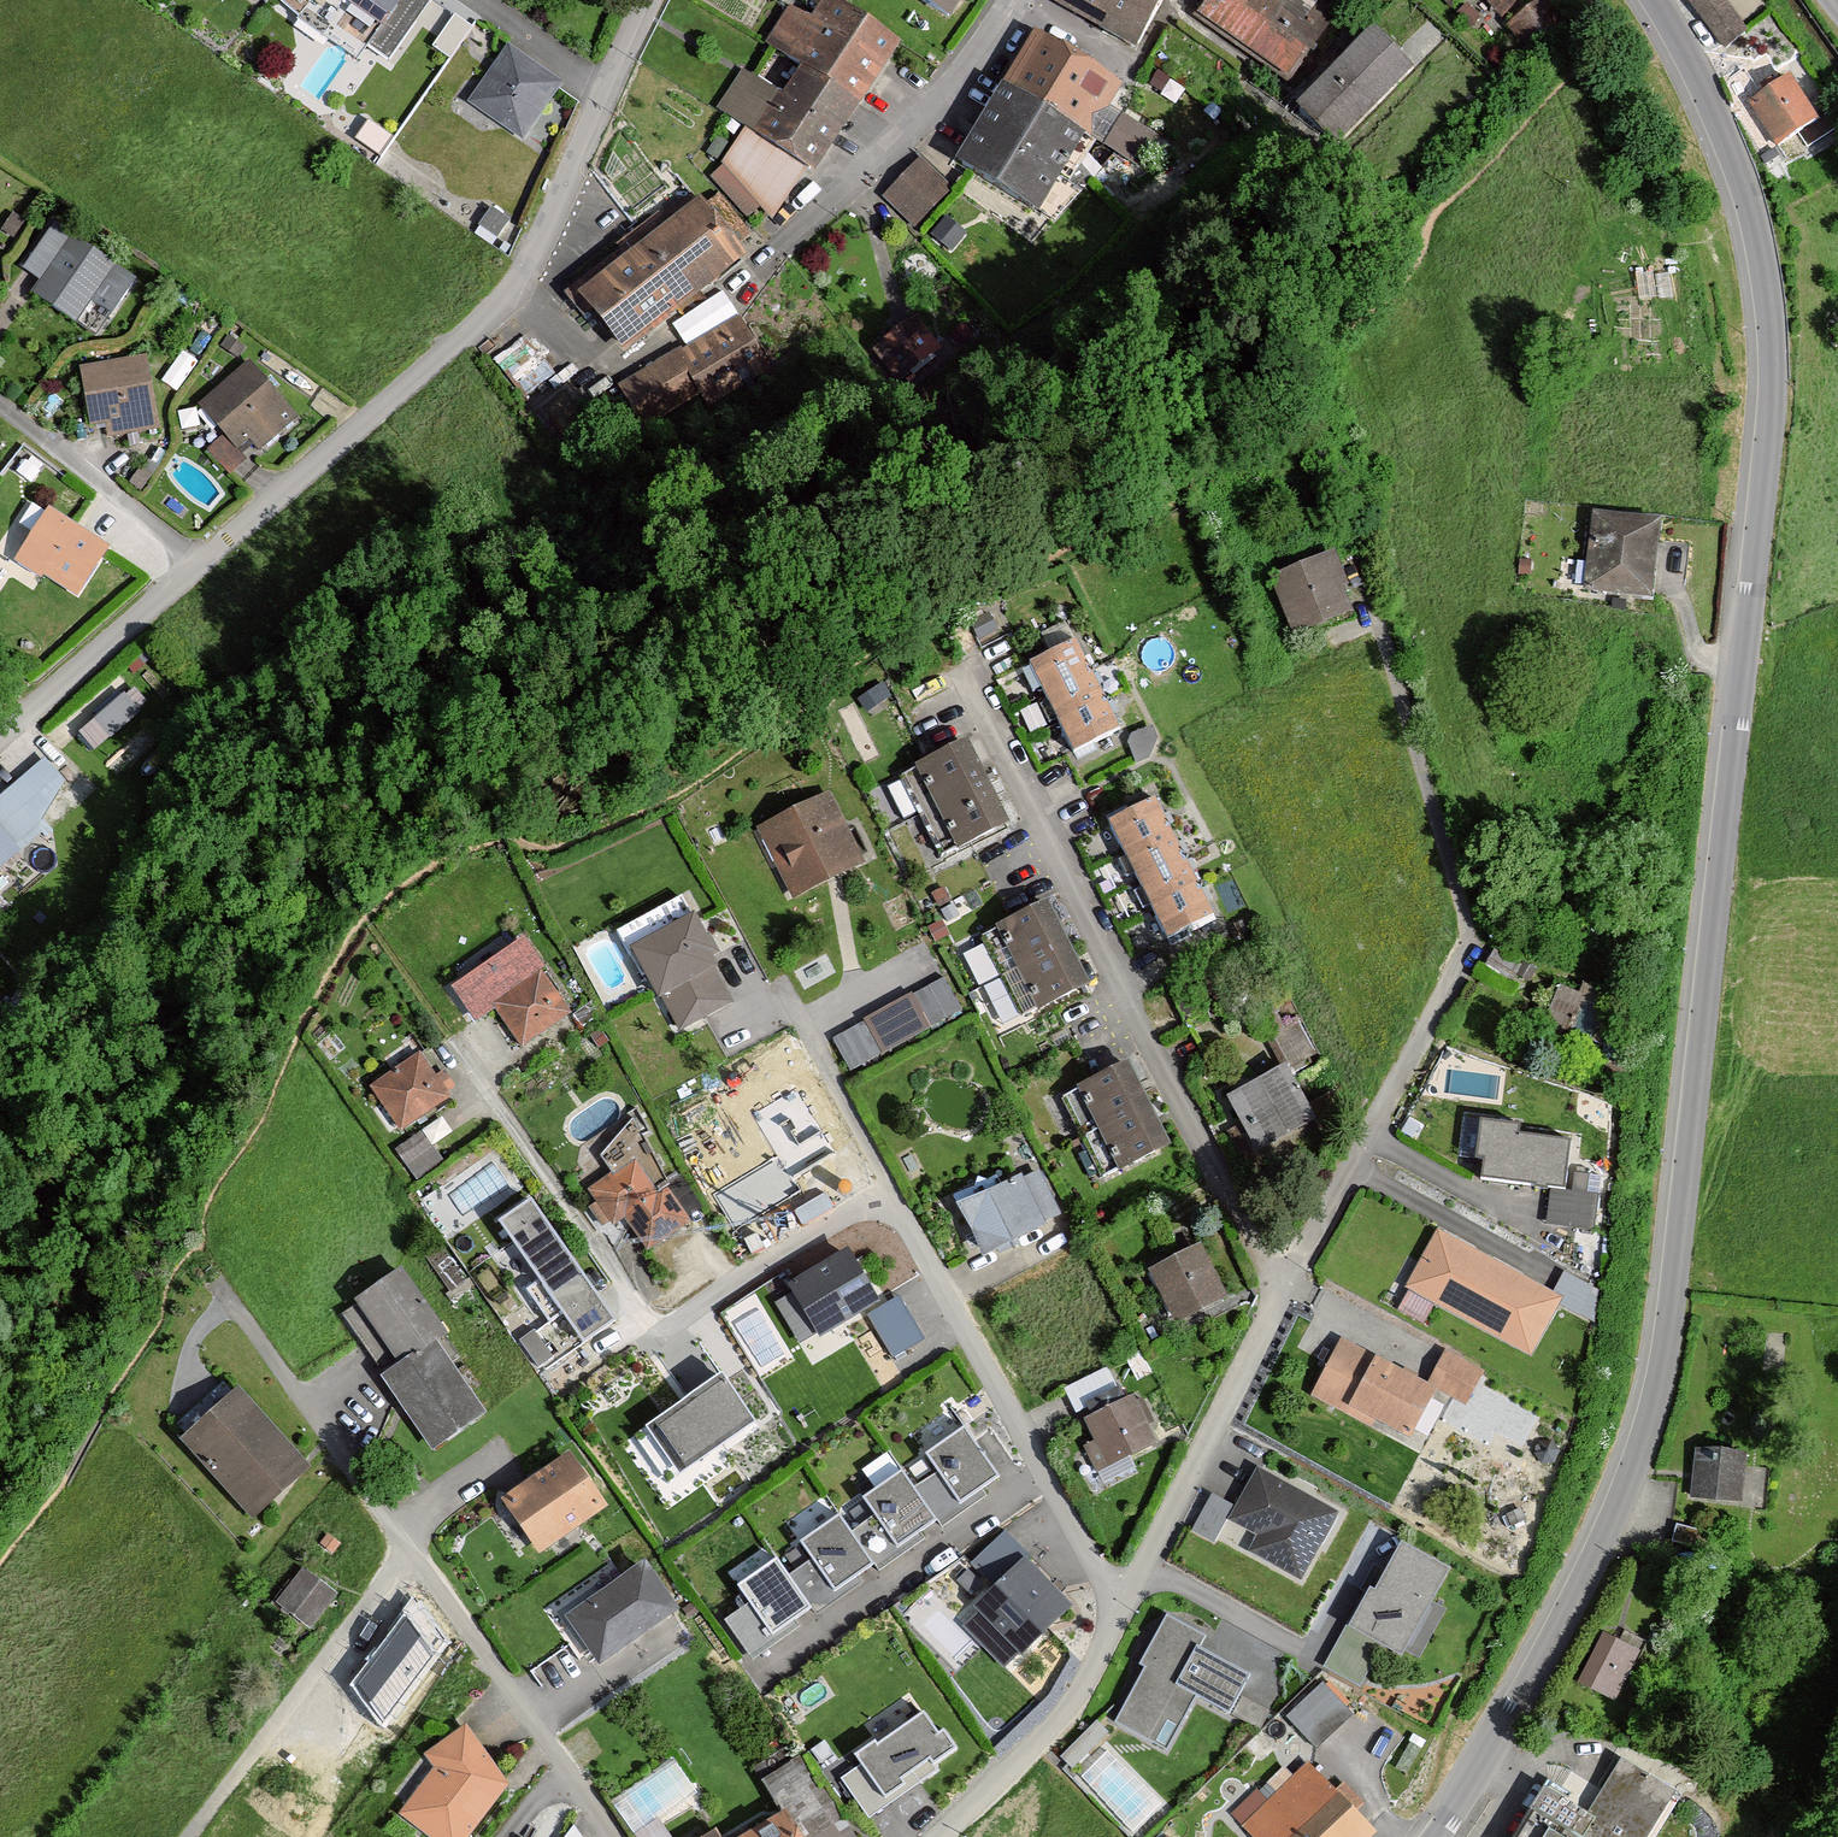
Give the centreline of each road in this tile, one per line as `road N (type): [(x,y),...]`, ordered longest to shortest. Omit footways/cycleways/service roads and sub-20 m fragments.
road 1 (tertiary): [(1437,1836),(1600,1545),(1642,1441),(1669,1330),(1770,355),(1737,183),(1651,0)]
road 2 (residential): [(0,736),(490,319),(526,272),(648,0)]
road 3 (residential): [(966,669),(1281,1295)]
road 4 (residential): [(226,1292),(611,1836)]
road 5 (residential): [(1121,1610),(891,1189)]
road 6 (residential): [(1281,1295),(1471,942)]
road 7 (residential): [(1013,0),(937,105),(747,277)]
road 8 (residential): [(1121,1610),(1281,1295)]
road 9 (residential): [(939,1836),(1037,1744),(1084,1682),(1121,1610)]

